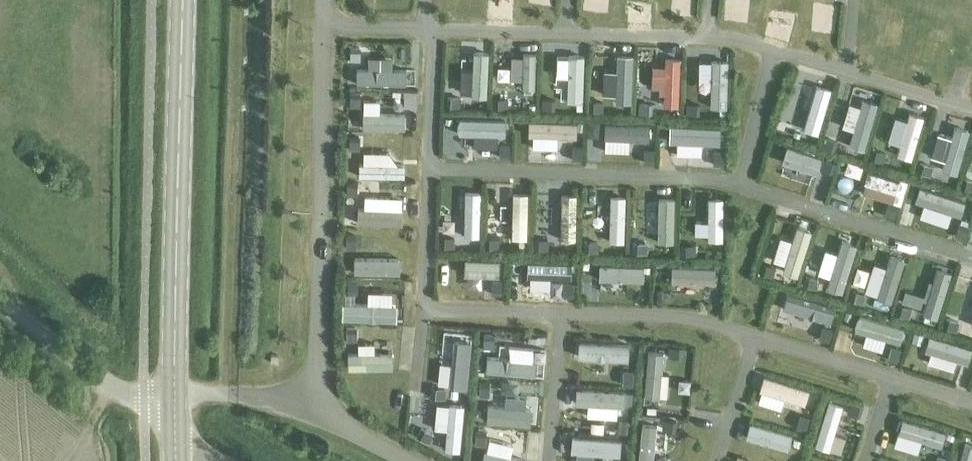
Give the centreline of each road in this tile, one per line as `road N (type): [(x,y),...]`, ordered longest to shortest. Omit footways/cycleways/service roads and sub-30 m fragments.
road 1 (tertiary): [(175,430),(185,0)]
road 2 (unclassified): [(175,430),(0,303)]

